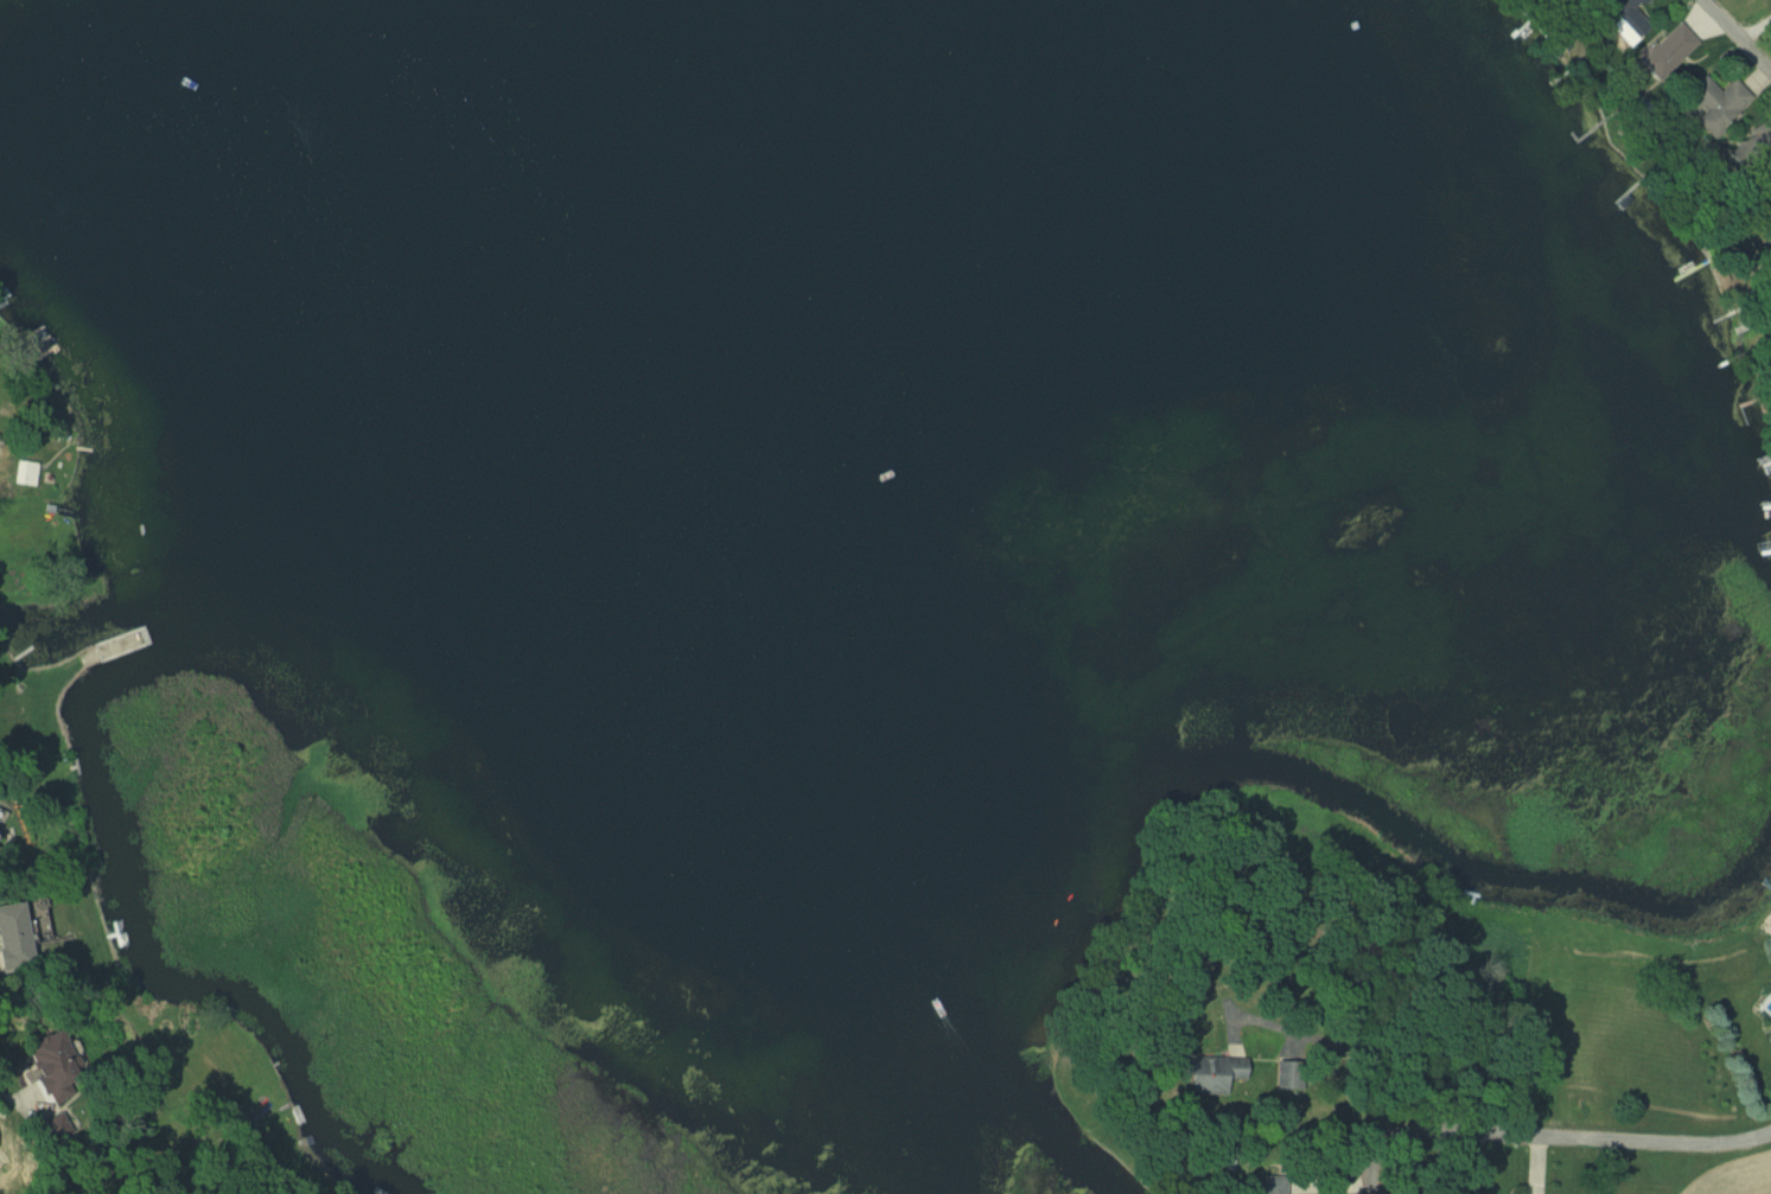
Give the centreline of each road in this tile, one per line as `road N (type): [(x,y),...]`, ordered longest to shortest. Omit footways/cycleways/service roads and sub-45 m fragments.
road 1 (residential): [(1375,1193),(1375,1162),(1404,1132),(1707,1143),(1770,1133)]

